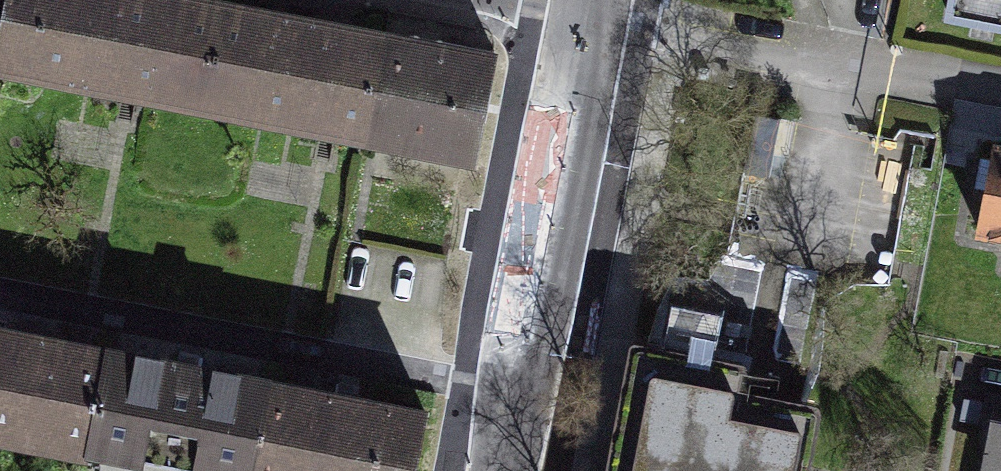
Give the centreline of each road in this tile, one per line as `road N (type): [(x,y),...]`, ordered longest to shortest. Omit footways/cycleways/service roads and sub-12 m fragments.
road 1 (tertiary): [(503,470),(593,12)]
road 2 (residential): [(593,12),(1000,87)]

